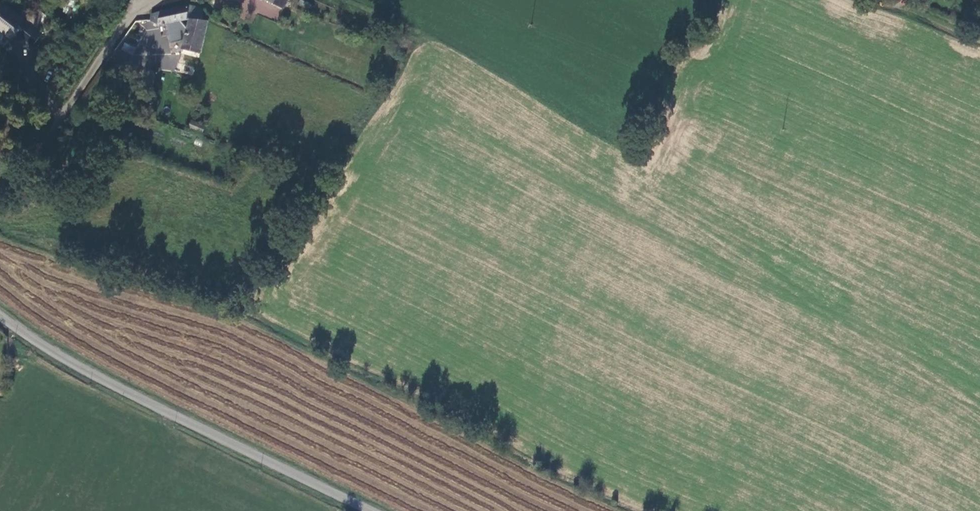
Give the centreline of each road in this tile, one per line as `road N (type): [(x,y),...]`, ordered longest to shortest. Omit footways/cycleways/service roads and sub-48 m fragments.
road 1 (tertiary): [(0,315),(94,374),(373,510)]
road 2 (unclassified): [(0,198),(34,161),(120,26),(165,0)]

